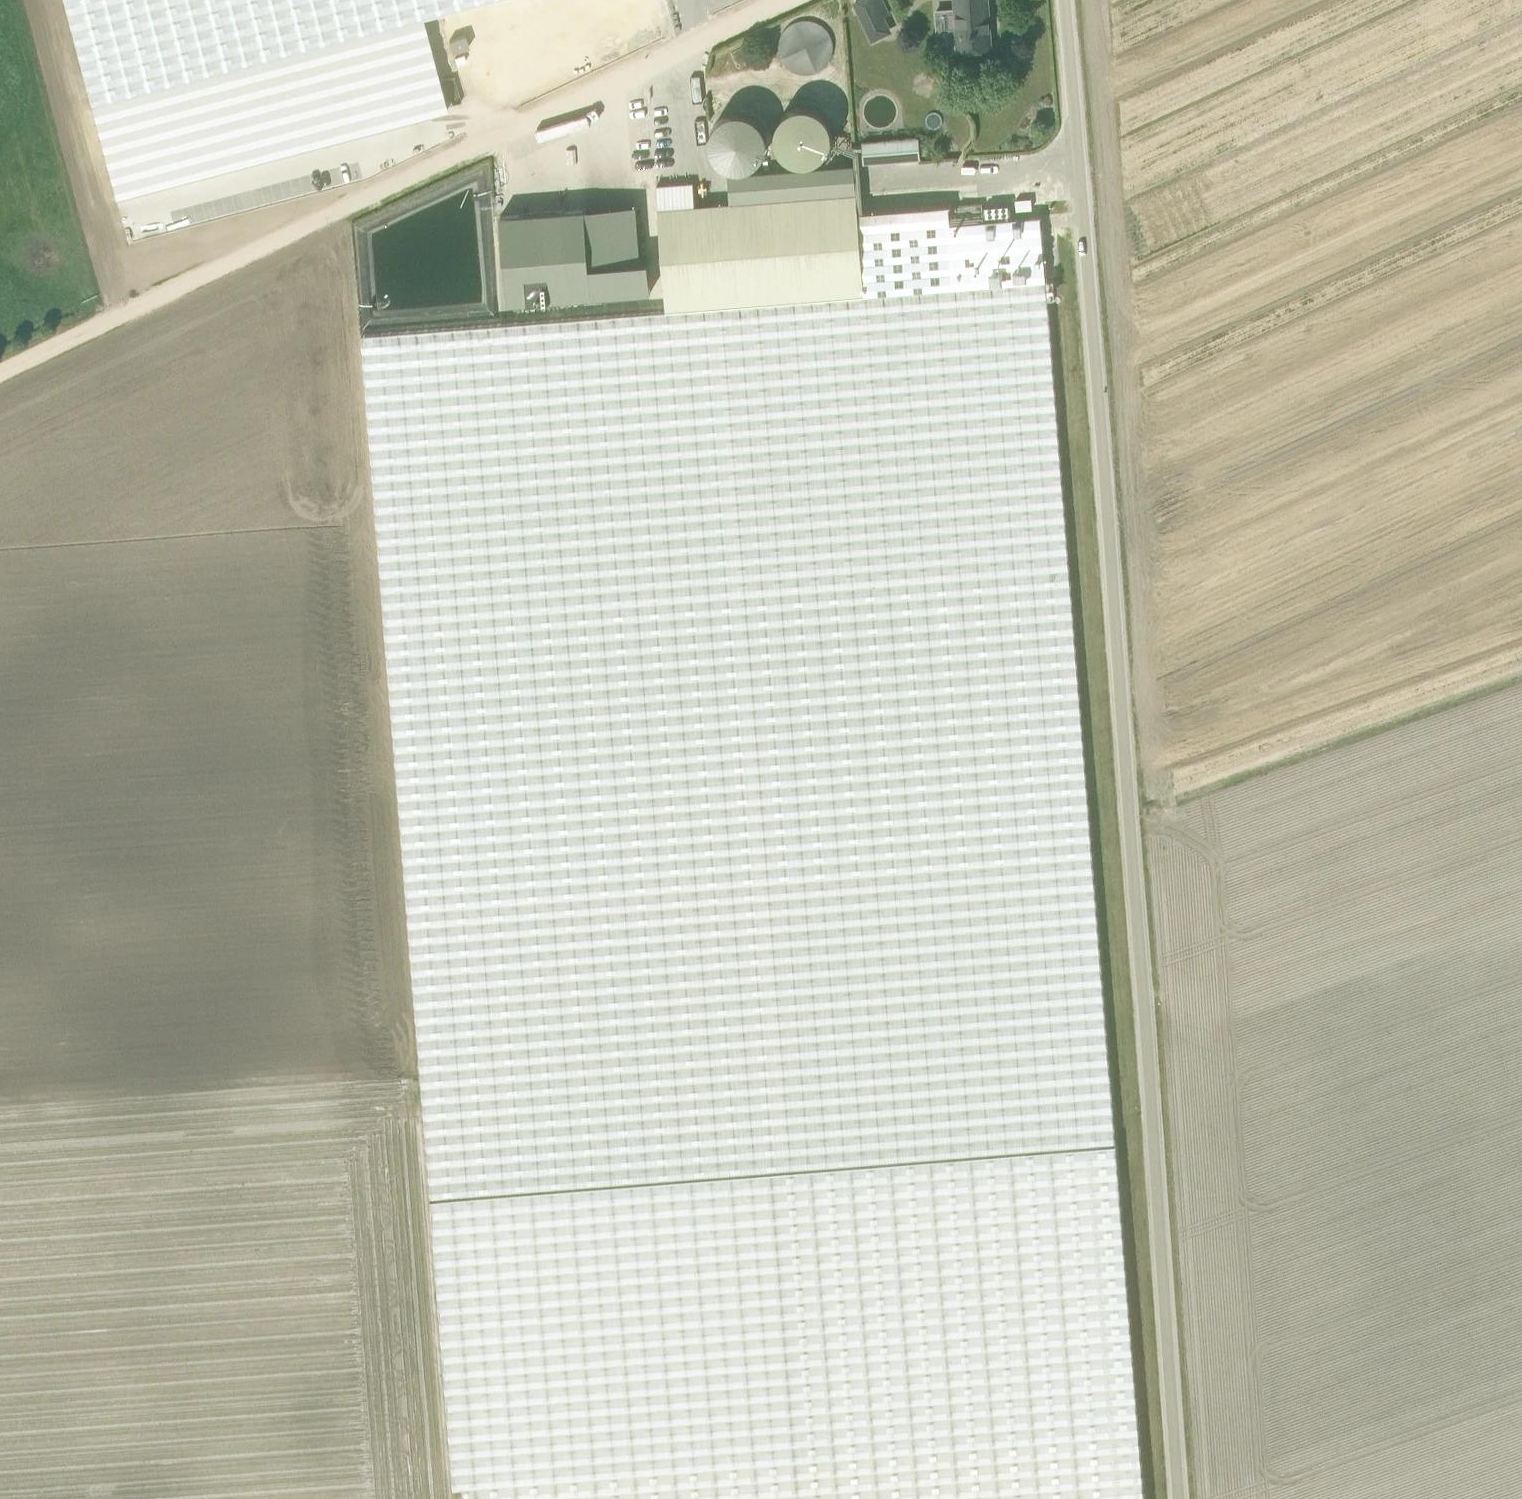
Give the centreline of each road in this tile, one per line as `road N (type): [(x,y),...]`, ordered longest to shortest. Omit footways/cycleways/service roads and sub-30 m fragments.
road 1 (unclassified): [(1182,1498),(1064,0)]
road 2 (track): [(797,0),(0,375)]
road 3 (track): [(1521,902),(1306,963),(1143,995)]

